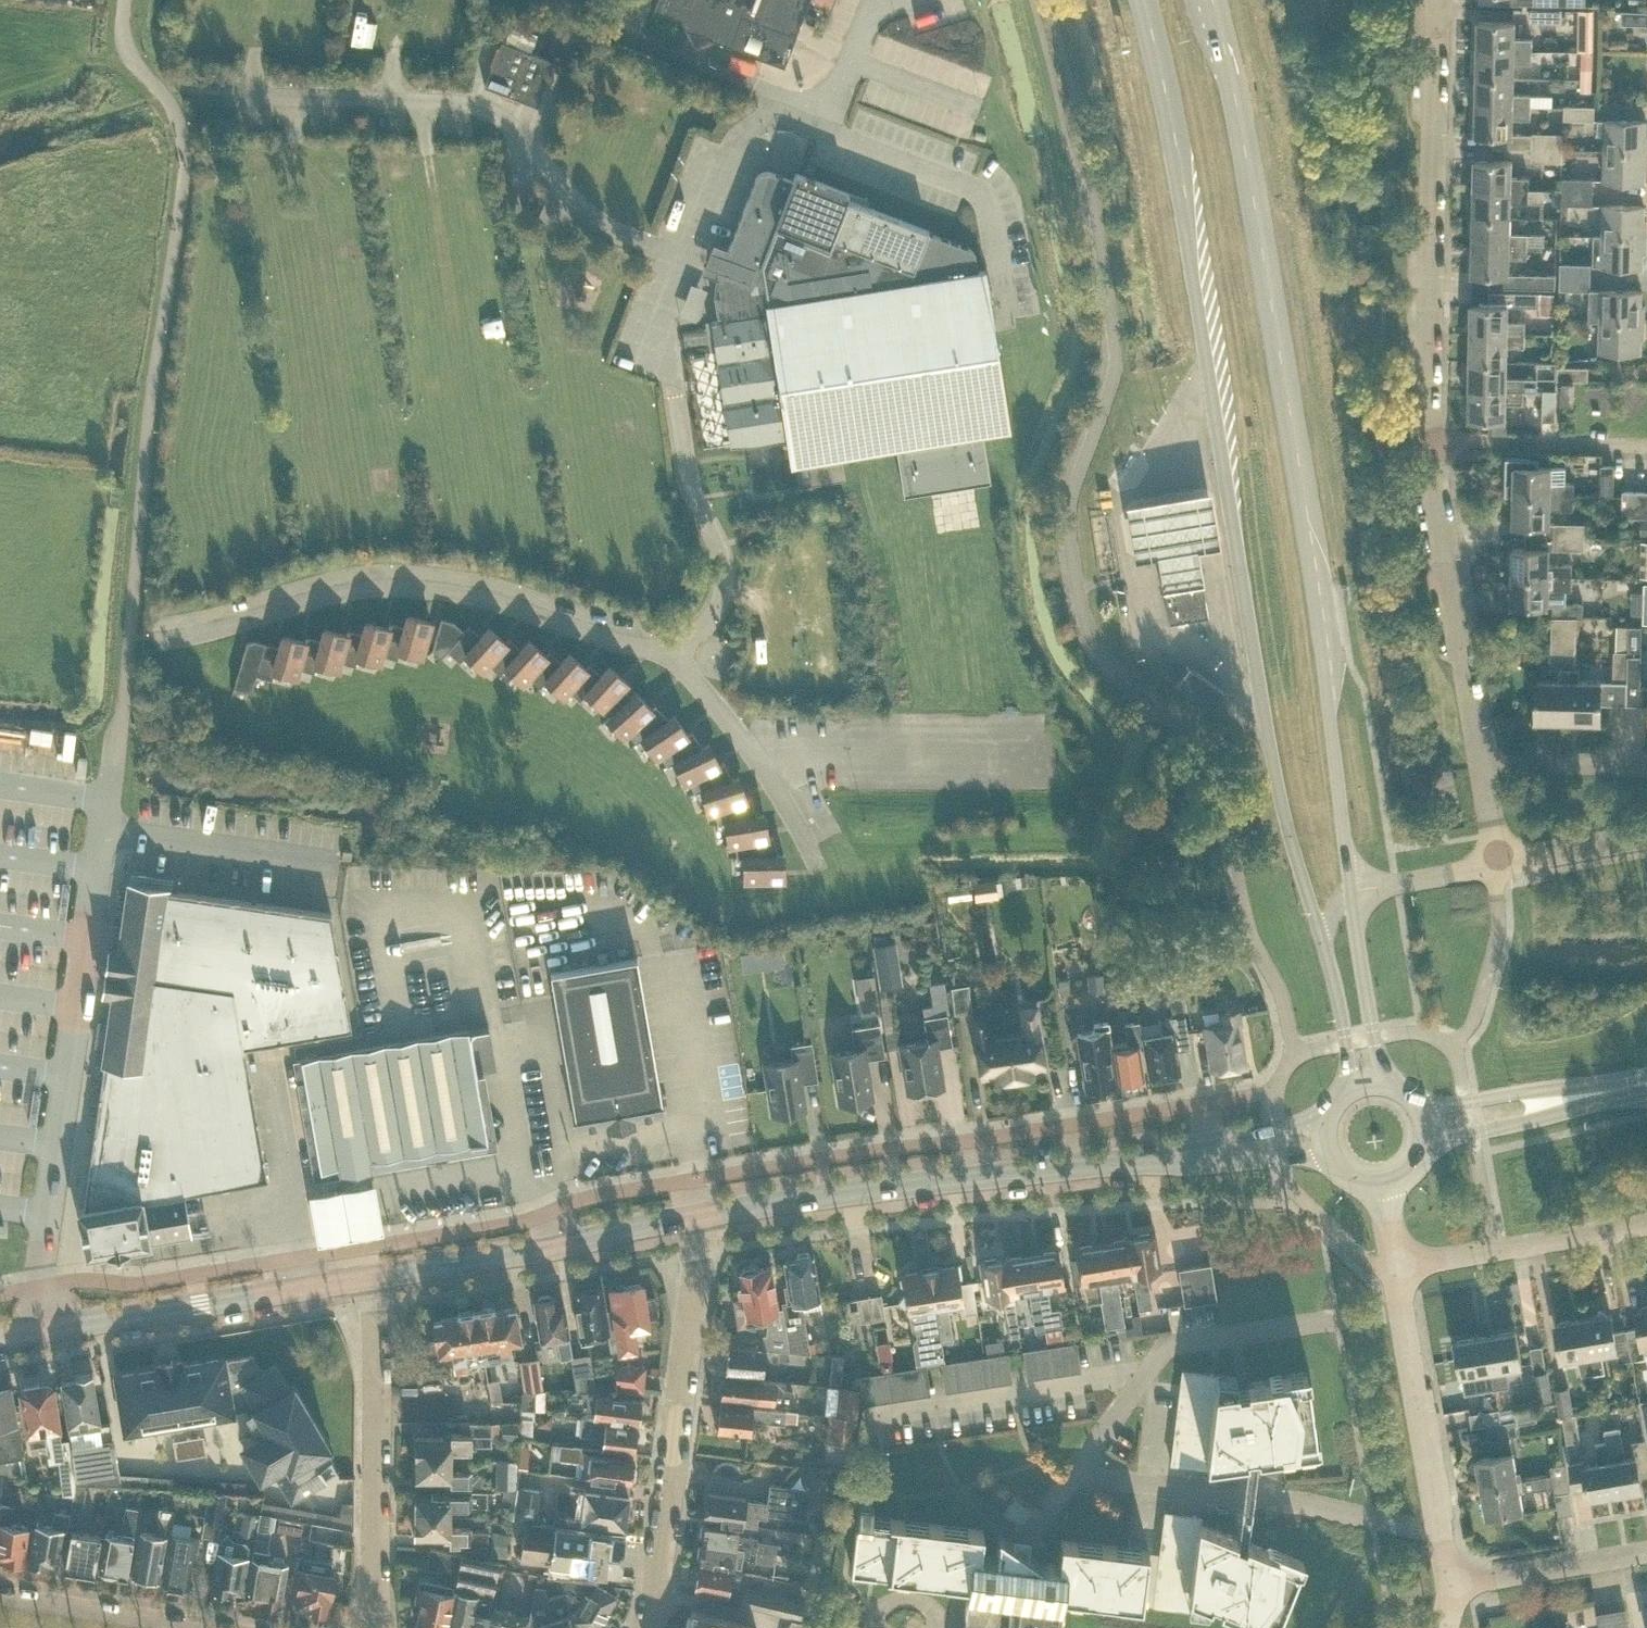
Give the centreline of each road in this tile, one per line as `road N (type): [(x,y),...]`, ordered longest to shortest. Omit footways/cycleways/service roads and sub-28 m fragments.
road 1 (residential): [(40,1331),(37,1286),(121,718),(152,380),(185,172),(171,104),(126,46),(123,0)]
road 2 (secondary): [(1139,0),(1176,156),(1256,689),(1282,816),(1318,931)]
road 3 (secondary): [(1353,891),(1324,617),(1238,95),(1212,0)]
road 4 (residential): [(1440,1533),(1308,1504),(1075,1476),(1145,1369)]
road 5 (residential): [(1430,440),(1437,0)]
road 6 (tertiary): [(690,1217),(1117,1161)]
road 7 (residential): [(643,1627),(691,1338),(690,1217)]
road 8 (residential): [(371,1627),(376,1278)]
road 9 (tertiary): [(40,1331),(376,1278)]
road 10 (residential): [(1482,761),(1430,440)]
road 11 (tertiary): [(376,1278),(552,1250),(690,1217)]
road 12 (residential): [(1403,1309),(1161,1344),(1145,1369)]
road 13 (residential): [(1396,1267),(1646,1226)]
road 14 (secondary): [(1424,1155),(1472,1133),(1646,1084)]
road 15 (secondary): [(1646,1081),(1416,1101)]
road 16 (unclassified): [(1440,1533),(1403,1309)]
road 17 (tertiary): [(1328,1113),(1117,1161)]
road 18 (residential): [(1430,440),(1646,445)]
road 19 (tertiary): [(1117,1161),(1330,1161)]
road 20 (residential): [(0,1597),(207,1627)]
road 21 (residential): [(1449,1585),(1646,1554)]
road 22 (secondary): [(1392,1085),(1379,1056),(1353,891)]
road 23 (secondary): [(1318,931),(1348,1059),(1342,1095)]
road 24 (residential): [(1646,762),(1482,761)]
road 25 (residential): [(1497,861),(1646,840)]
road 26 (residential): [(1497,861),(1353,891)]

